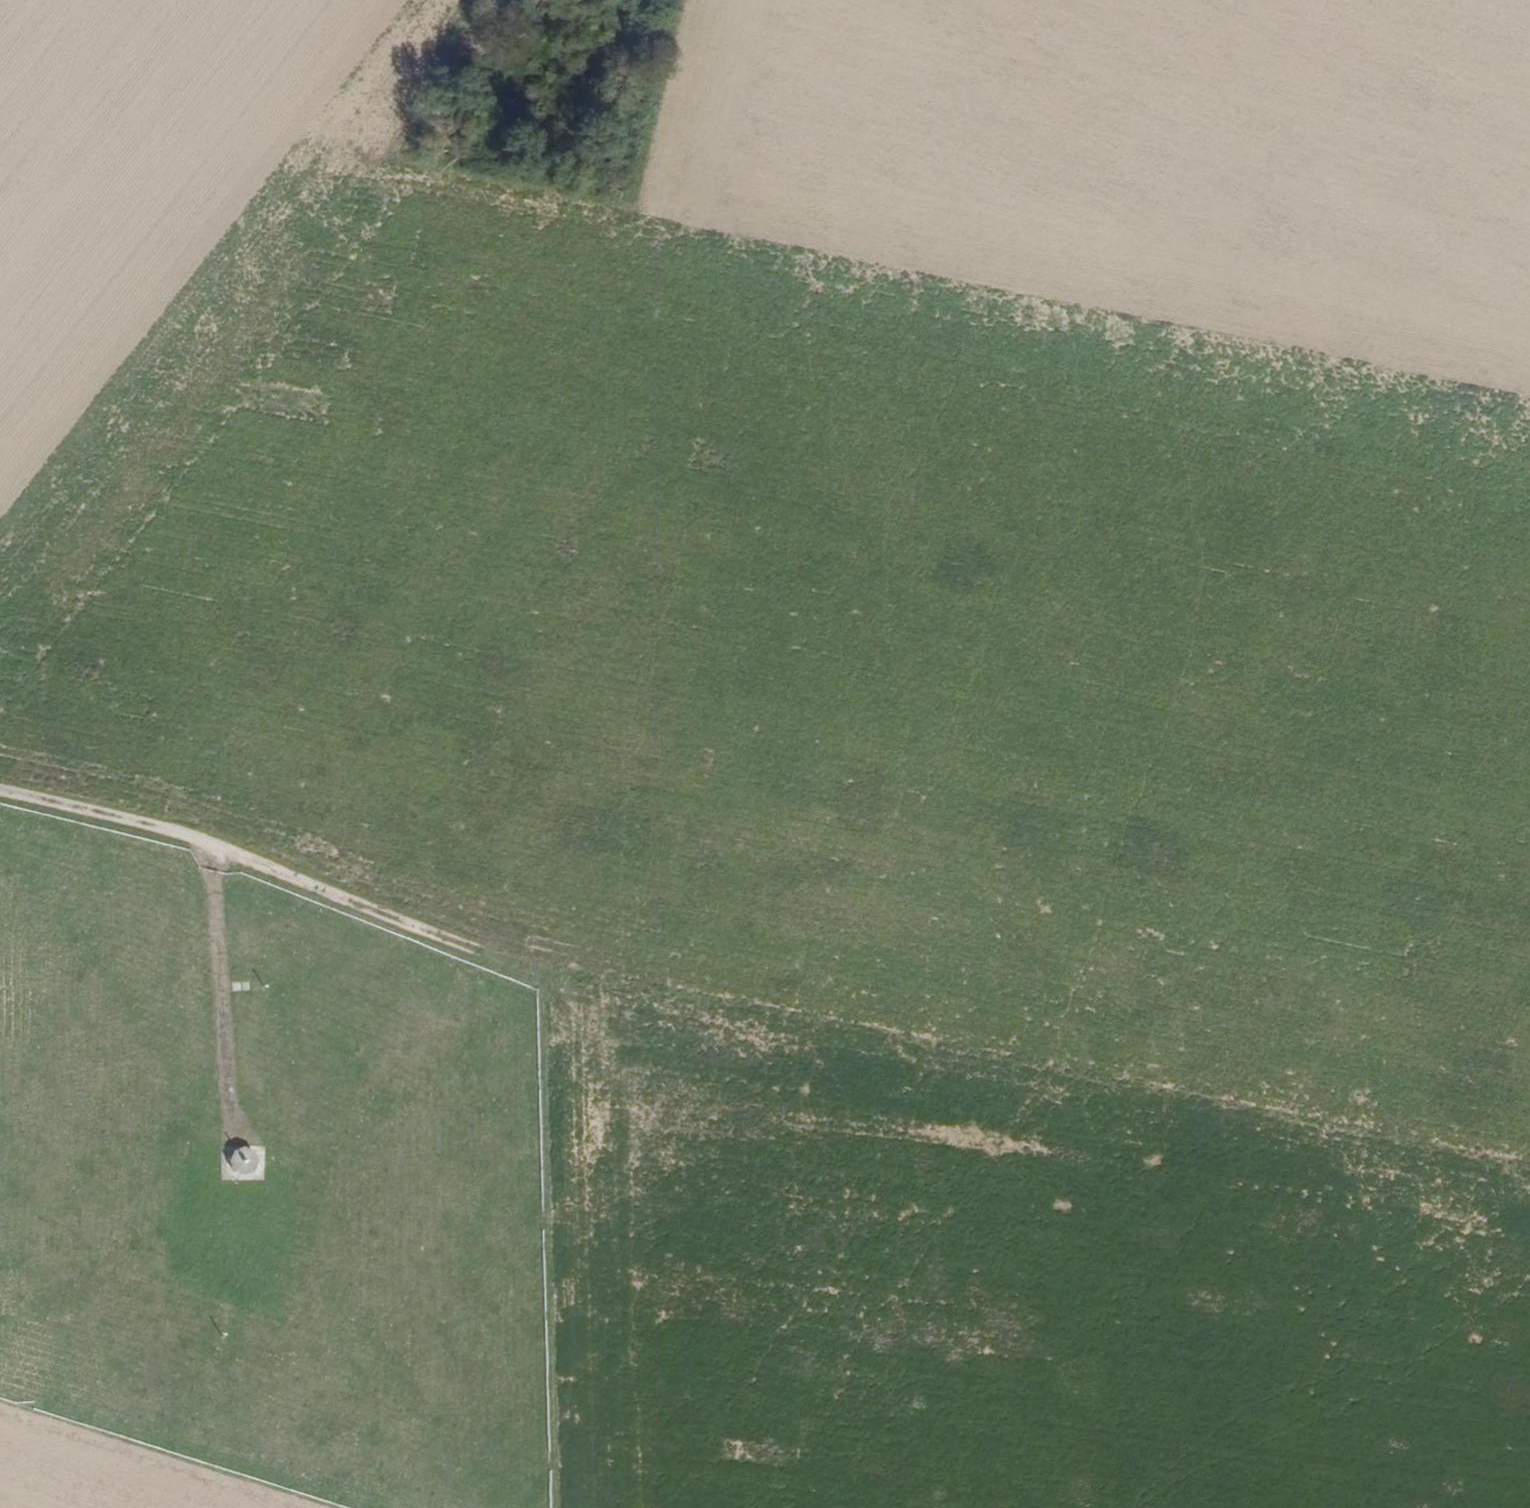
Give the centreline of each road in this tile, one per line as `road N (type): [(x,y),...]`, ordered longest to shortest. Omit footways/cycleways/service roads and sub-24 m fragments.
road 1 (track): [(538,977),(217,848),(0,793)]

